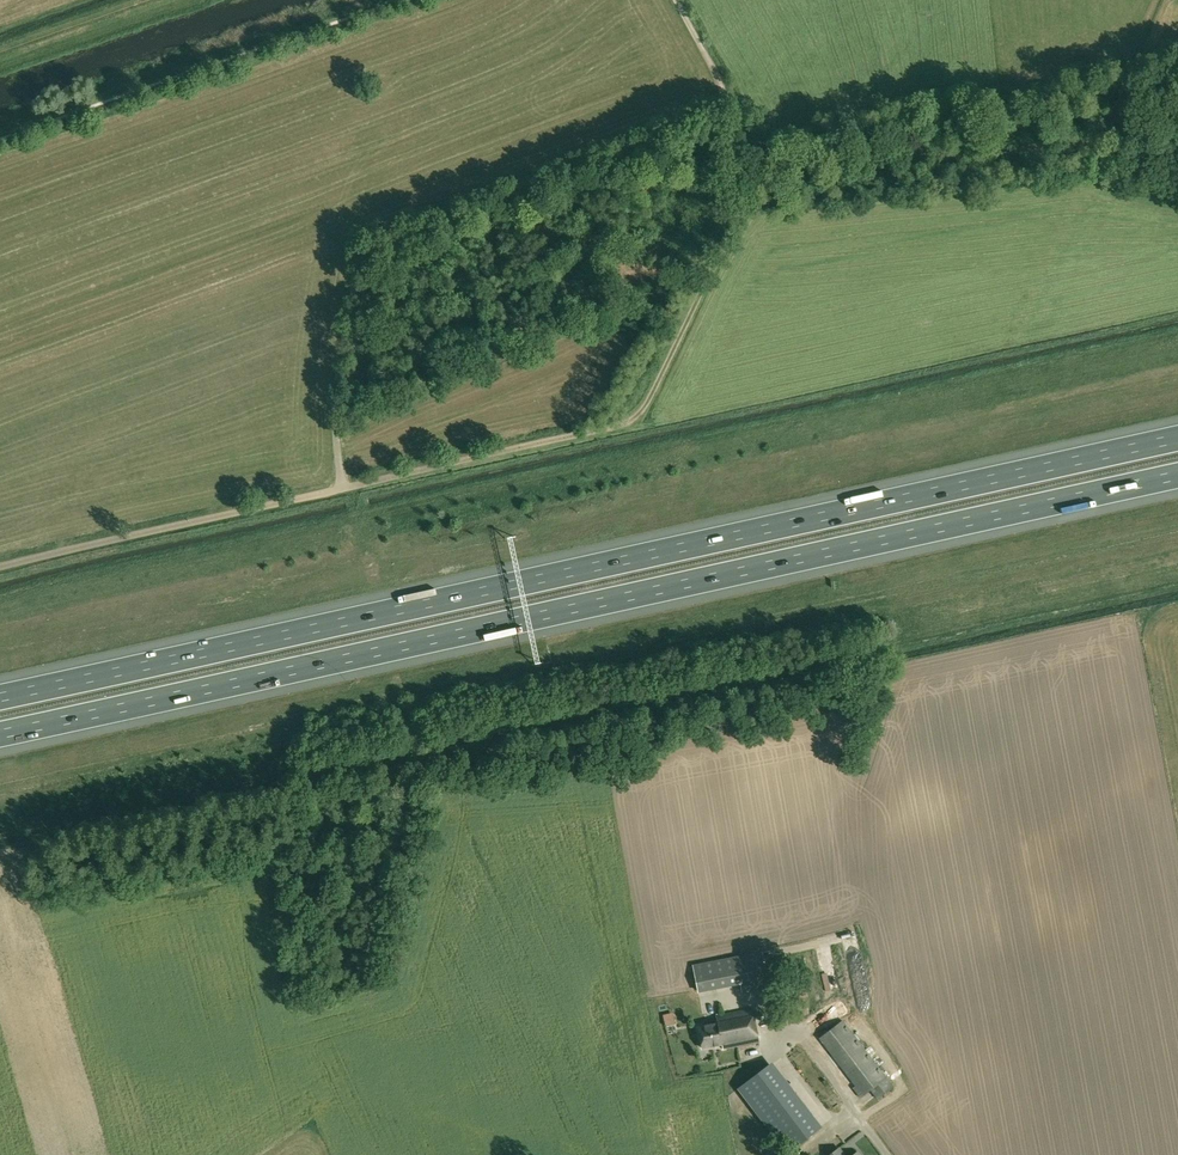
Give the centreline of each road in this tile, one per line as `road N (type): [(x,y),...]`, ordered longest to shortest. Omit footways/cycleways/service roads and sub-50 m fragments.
road 1 (motorway): [(0,734),(1177,475)]
road 2 (motorway): [(1177,438),(0,697)]
road 3 (track): [(630,421),(647,402),(770,171),(806,159),(904,160),(1177,128)]
road 4 (unclassified): [(0,566),(342,488)]
road 5 (unclassified): [(342,488),(630,421)]
road 6 (unclassified): [(342,488),(338,380),(371,241)]

